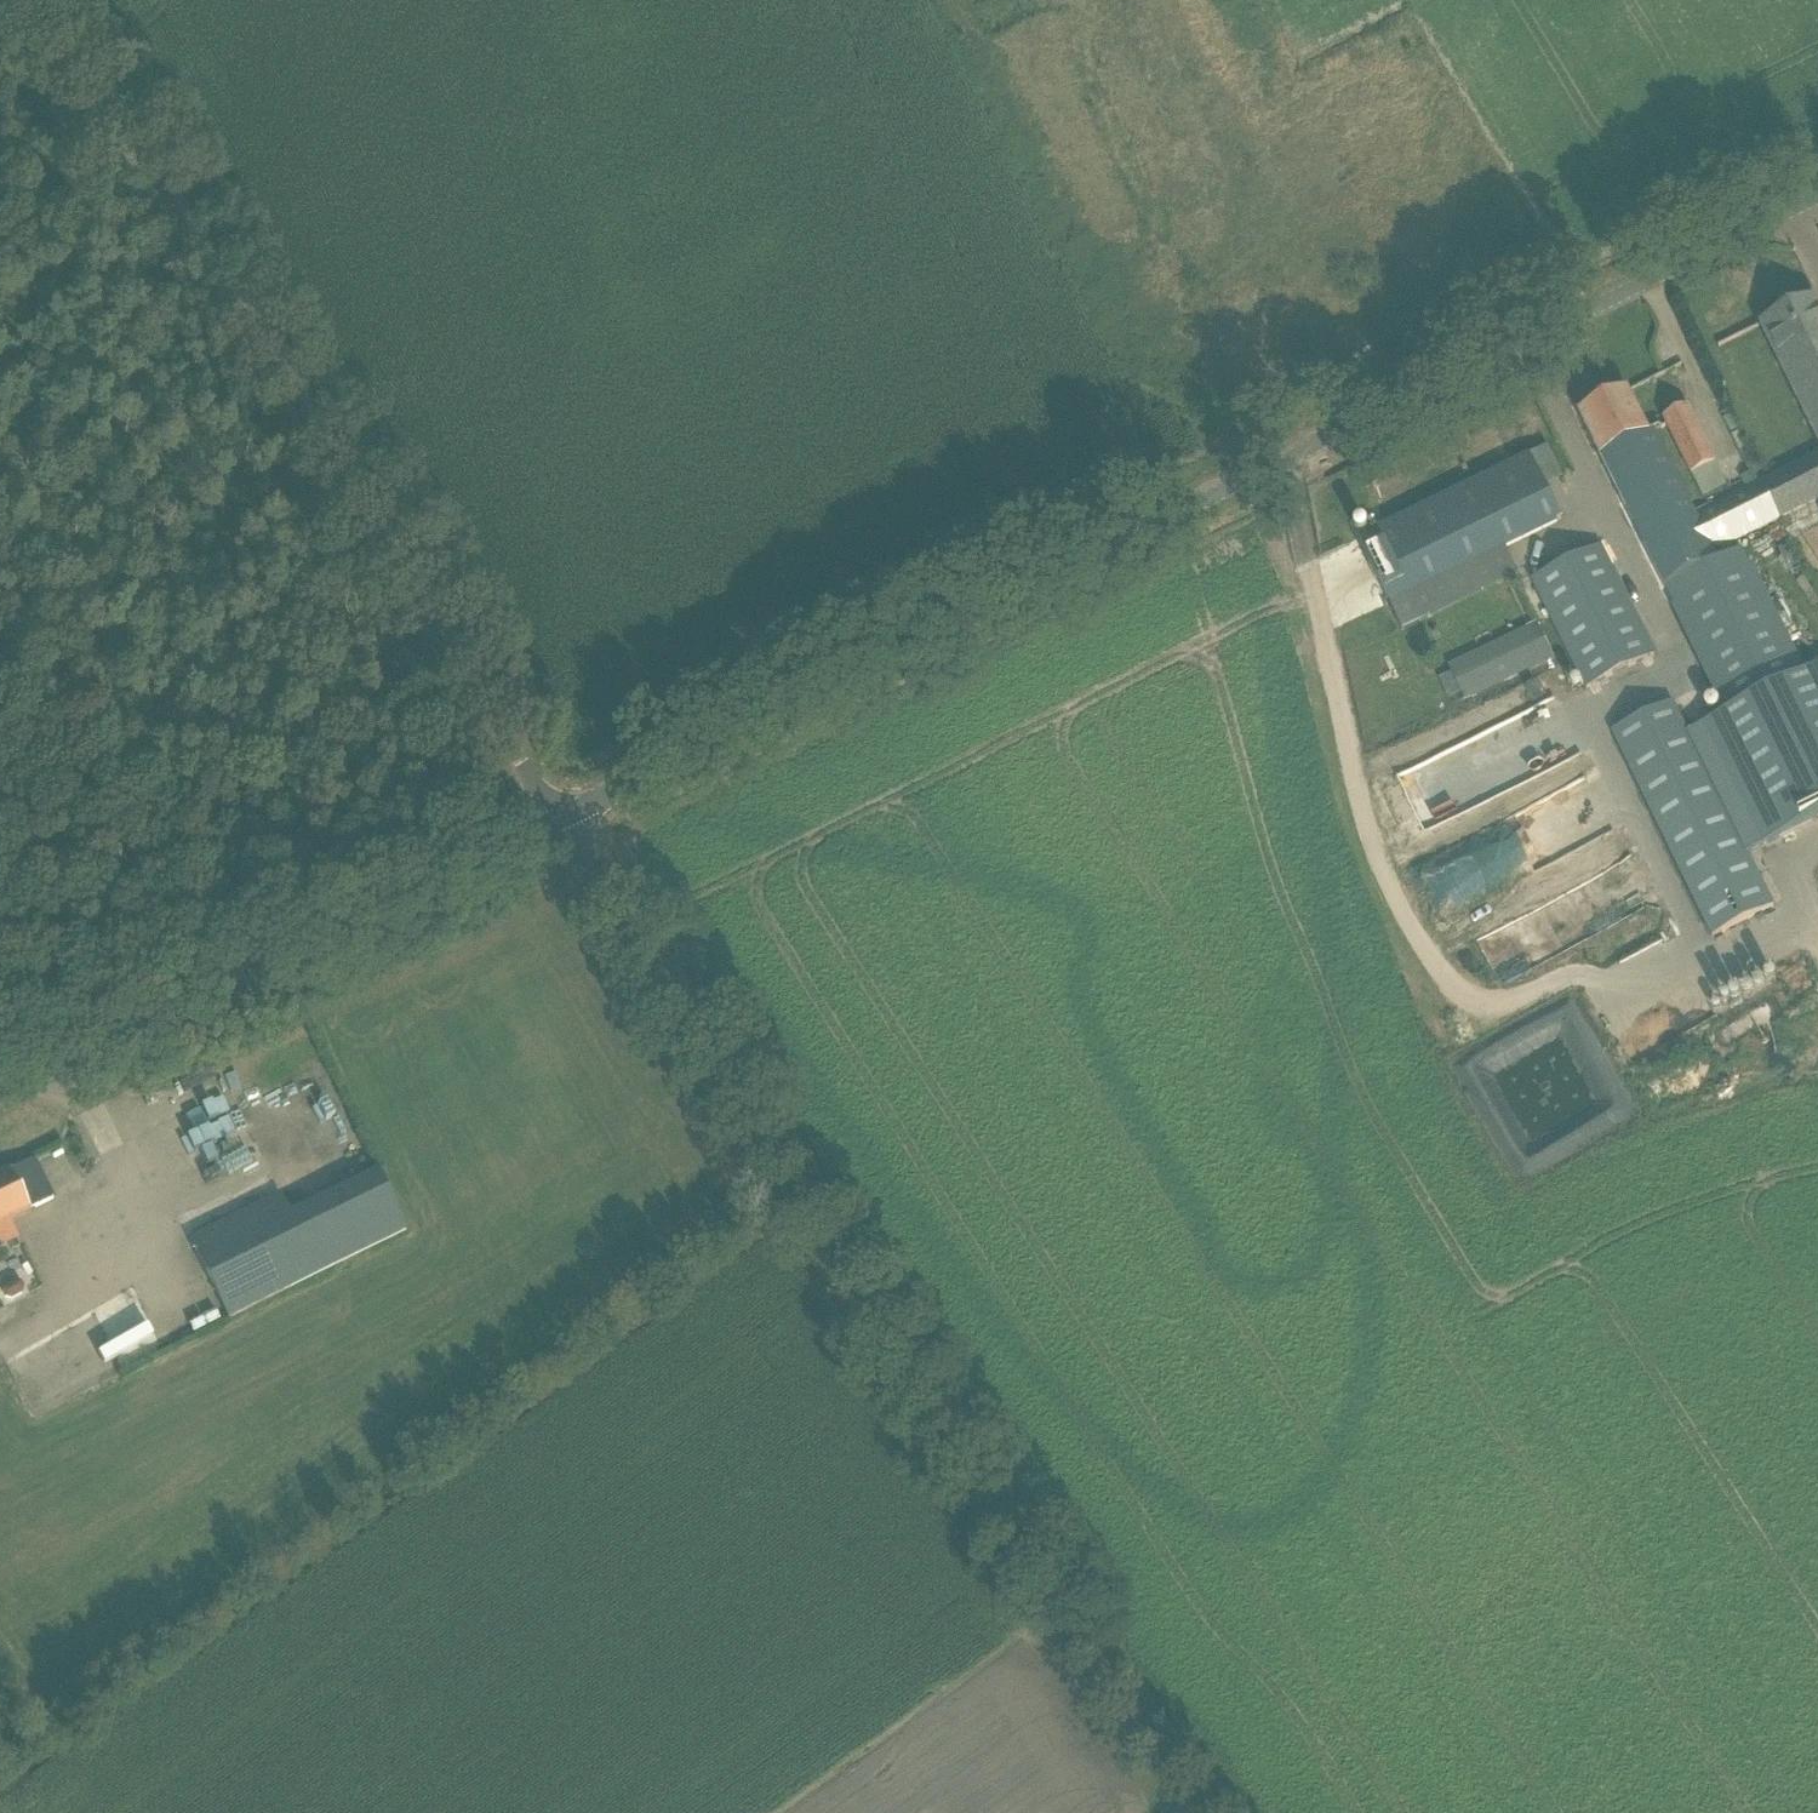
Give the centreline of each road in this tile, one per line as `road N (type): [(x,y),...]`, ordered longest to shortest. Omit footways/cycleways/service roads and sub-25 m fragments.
road 1 (unclassified): [(563,822),(1817,199)]
road 2 (unclassified): [(1187,1812),(563,822)]
road 3 (unclassified): [(563,822),(54,0)]
road 4 (unclassified): [(0,1100),(563,822)]

